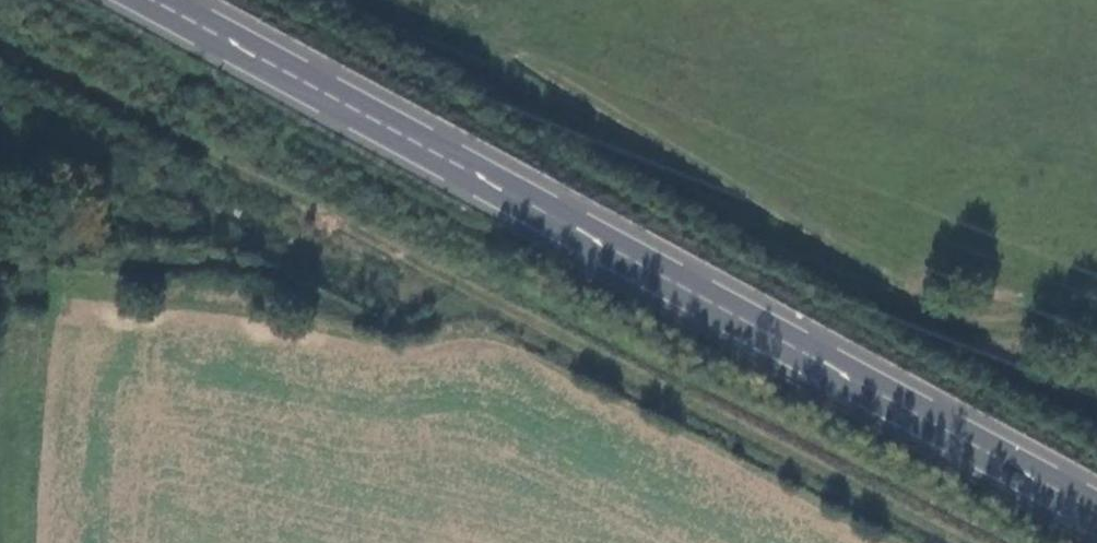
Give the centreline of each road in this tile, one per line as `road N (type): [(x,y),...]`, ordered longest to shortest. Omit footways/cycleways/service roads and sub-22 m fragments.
road 1 (primary): [(160,0),(1096,512)]
road 2 (track): [(1096,328),(959,322),(895,304),(379,0)]

